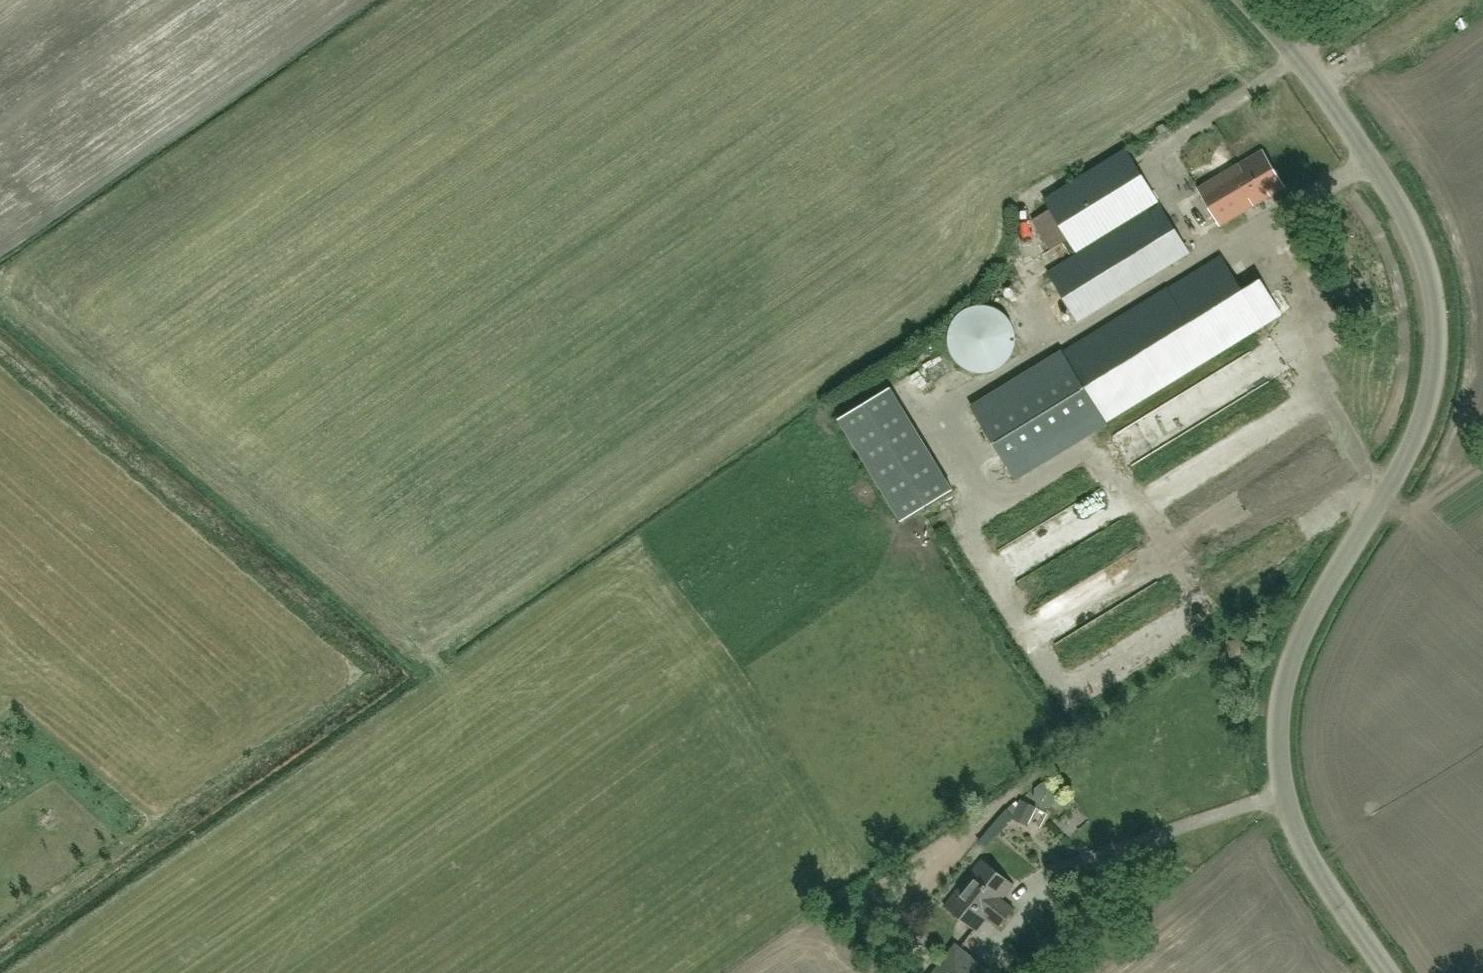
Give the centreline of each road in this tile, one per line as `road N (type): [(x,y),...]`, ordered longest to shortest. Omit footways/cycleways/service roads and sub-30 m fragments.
road 1 (unclassified): [(1394,972),(1299,817),(1289,711),(1317,617),(1433,410),(1445,338),(1436,258),(1299,60),(1245,0)]

